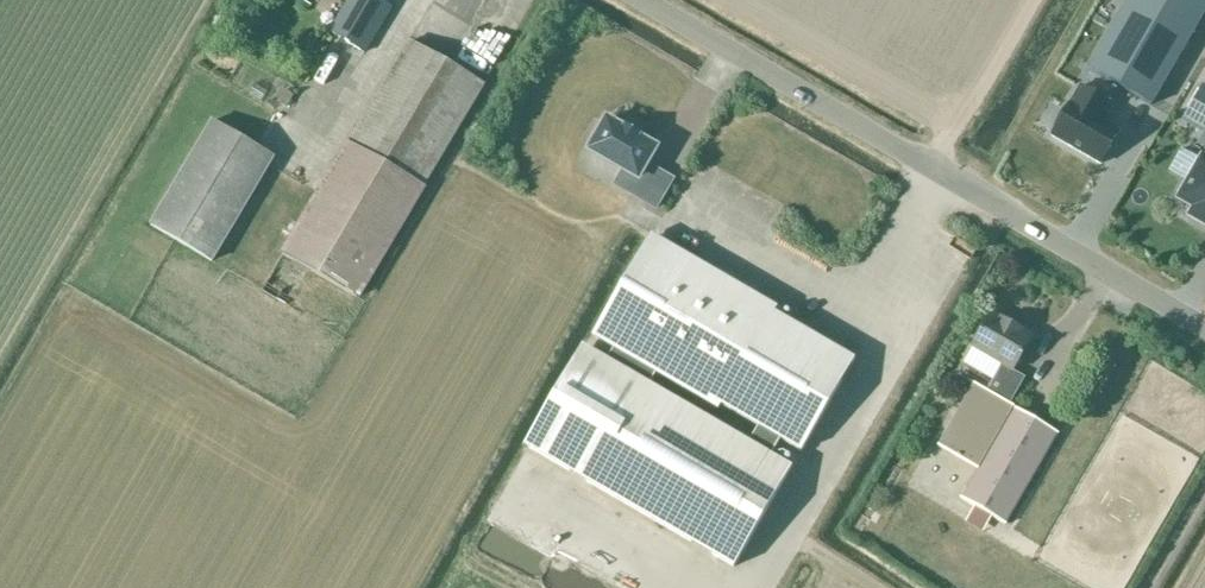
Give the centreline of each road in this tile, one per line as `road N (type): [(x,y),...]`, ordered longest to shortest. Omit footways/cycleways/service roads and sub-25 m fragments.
road 1 (unclassified): [(643,0),(1204,327)]

